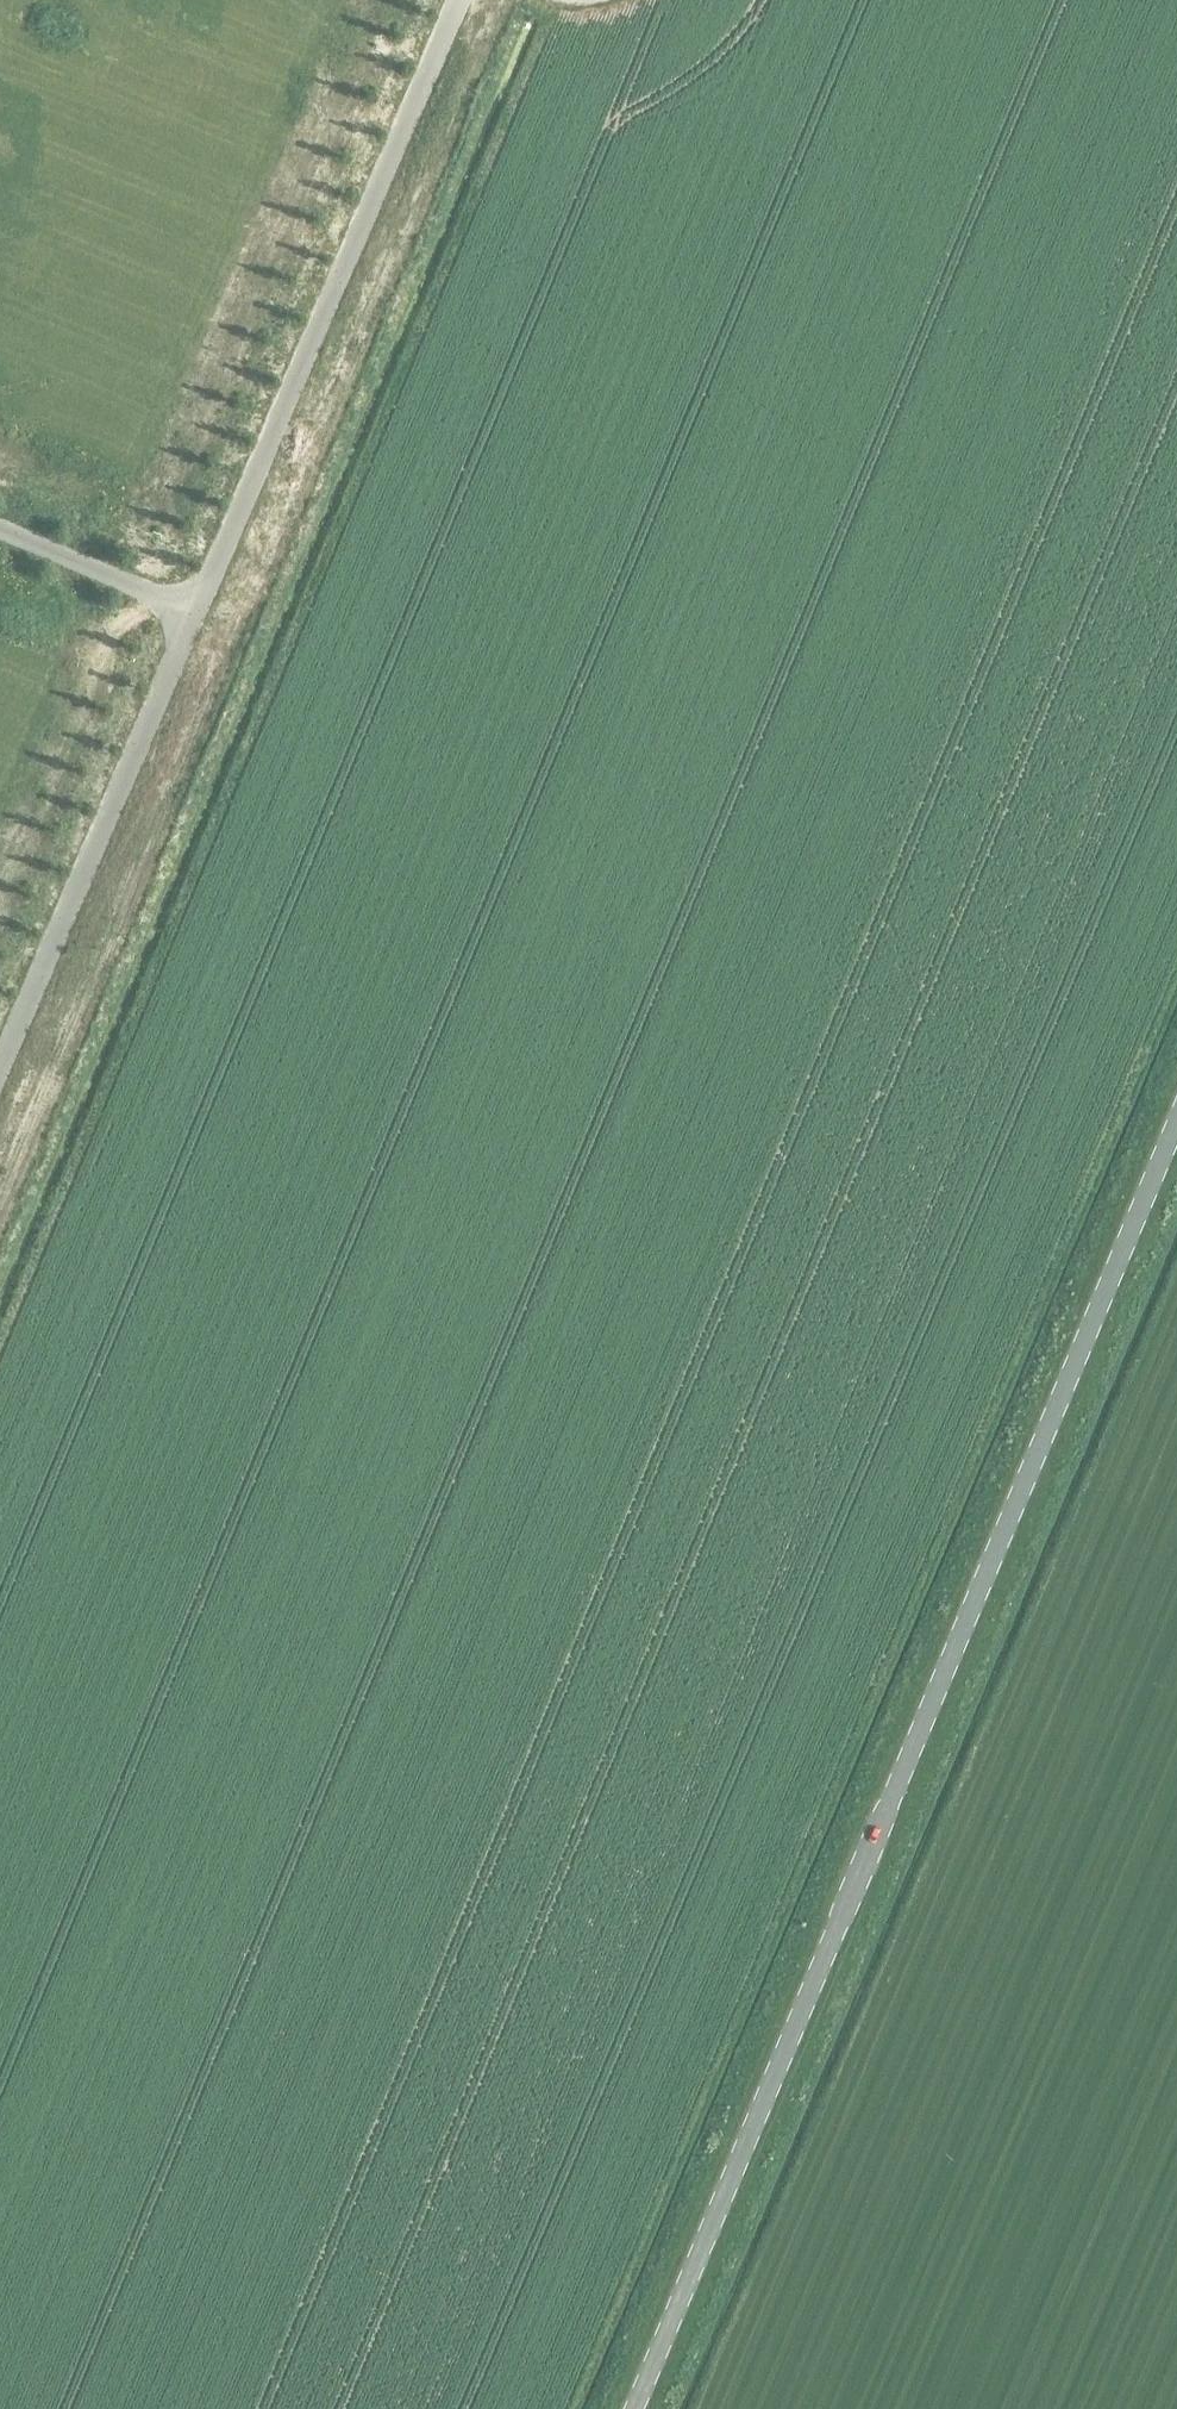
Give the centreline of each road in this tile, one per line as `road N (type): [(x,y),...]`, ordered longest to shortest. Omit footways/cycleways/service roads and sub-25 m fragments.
road 1 (residential): [(638,2408),(1176,1121)]
road 2 (residential): [(462,0),(198,611)]
road 3 (residential): [(198,611),(0,1056)]
road 4 (residential): [(198,611),(0,529)]

